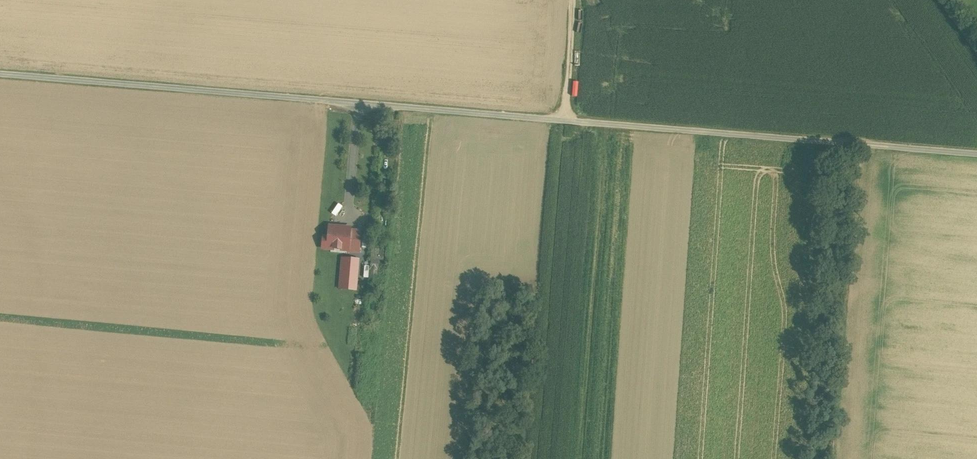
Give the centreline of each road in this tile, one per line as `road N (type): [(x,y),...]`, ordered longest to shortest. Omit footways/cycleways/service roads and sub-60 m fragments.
road 1 (unclassified): [(976,154),(0,74)]
road 2 (track): [(567,120),(579,0)]

